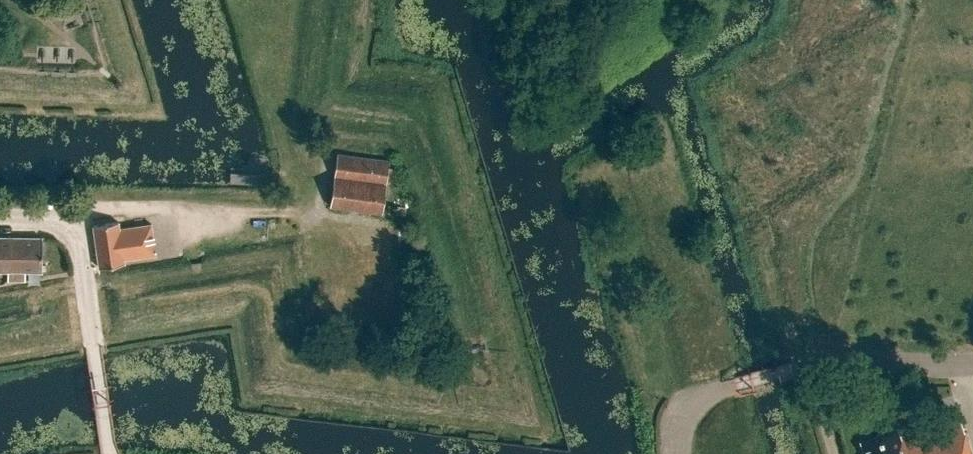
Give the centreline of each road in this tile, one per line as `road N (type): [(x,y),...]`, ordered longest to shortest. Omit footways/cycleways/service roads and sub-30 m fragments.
road 1 (residential): [(110,453),(77,237),(59,222),(0,219)]
road 2 (residential): [(736,385),(816,364),(972,363)]
road 3 (track): [(304,213),(147,210),(87,217),(70,227)]

